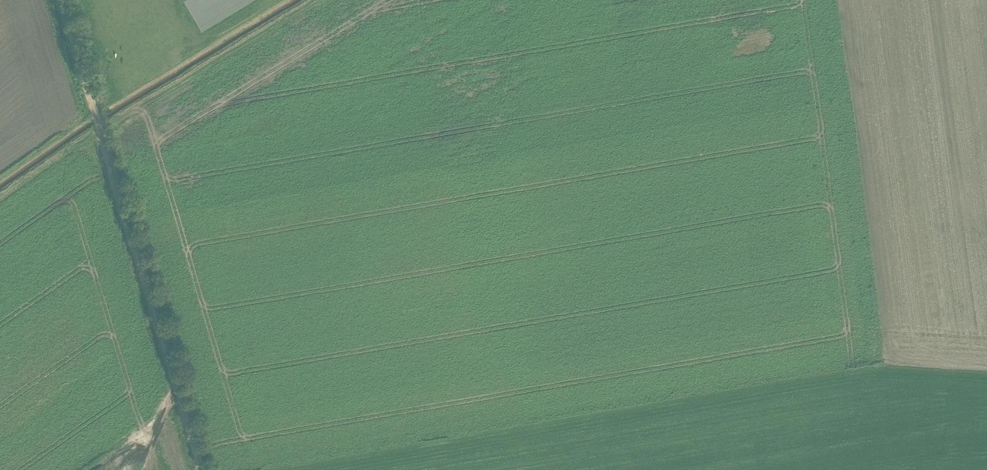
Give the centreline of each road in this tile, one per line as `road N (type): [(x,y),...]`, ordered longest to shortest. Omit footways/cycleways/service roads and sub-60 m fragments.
road 1 (track): [(59,0),(202,469)]

